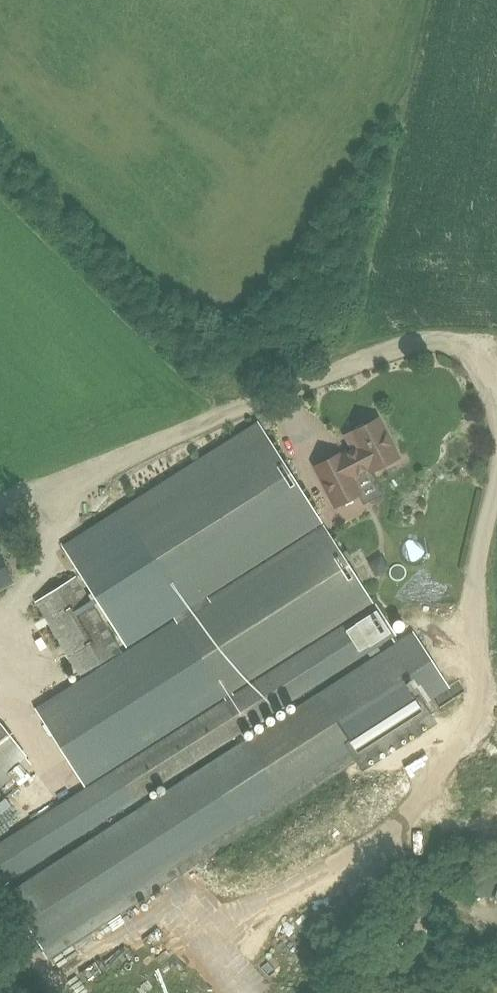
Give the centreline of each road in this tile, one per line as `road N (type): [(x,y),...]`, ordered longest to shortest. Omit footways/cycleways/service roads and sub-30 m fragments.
road 1 (track): [(496,358),(487,343),(412,346),(49,483)]
road 2 (track): [(404,814),(477,733),(486,707),(471,621),(496,453)]

